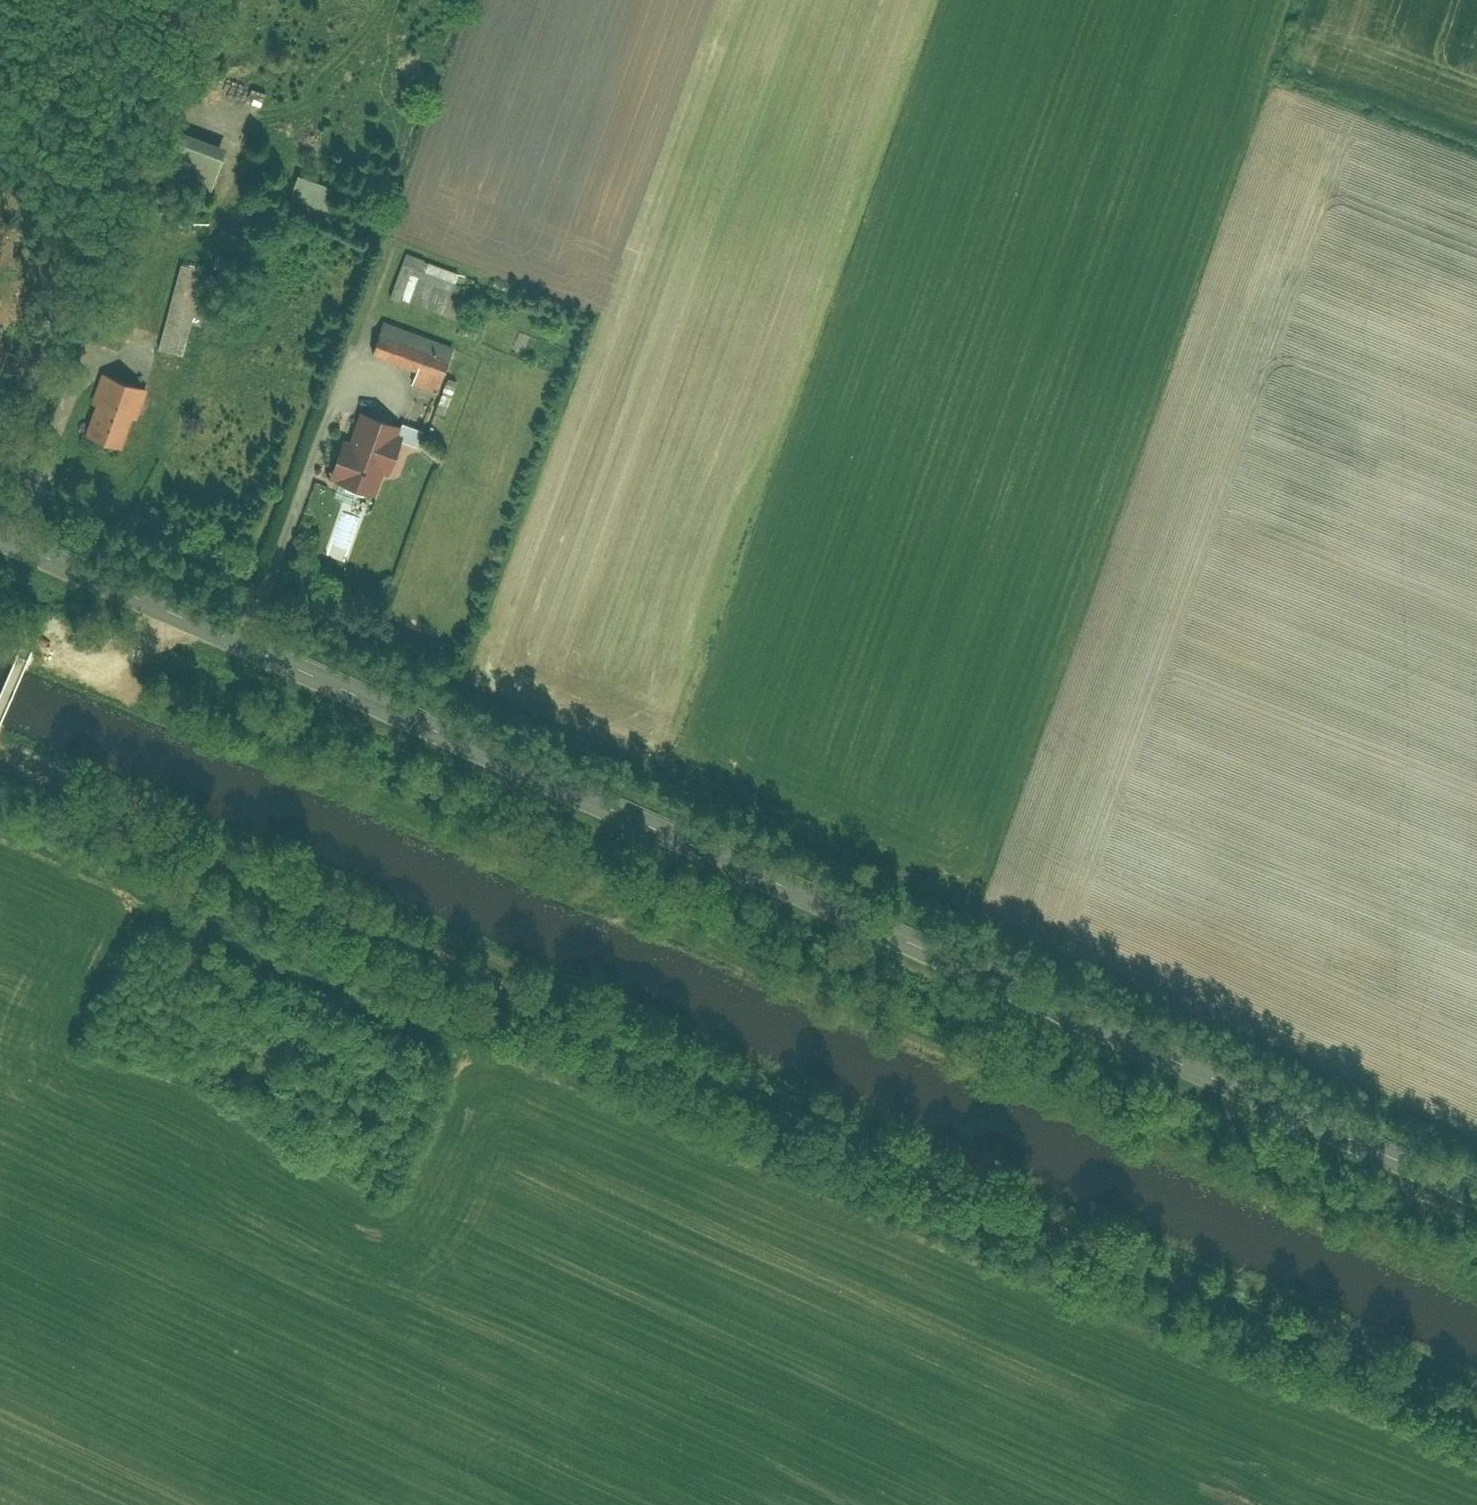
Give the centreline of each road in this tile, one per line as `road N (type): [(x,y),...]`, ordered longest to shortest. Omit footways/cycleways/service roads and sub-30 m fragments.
road 1 (tertiary): [(1476,1193),(0,535)]

